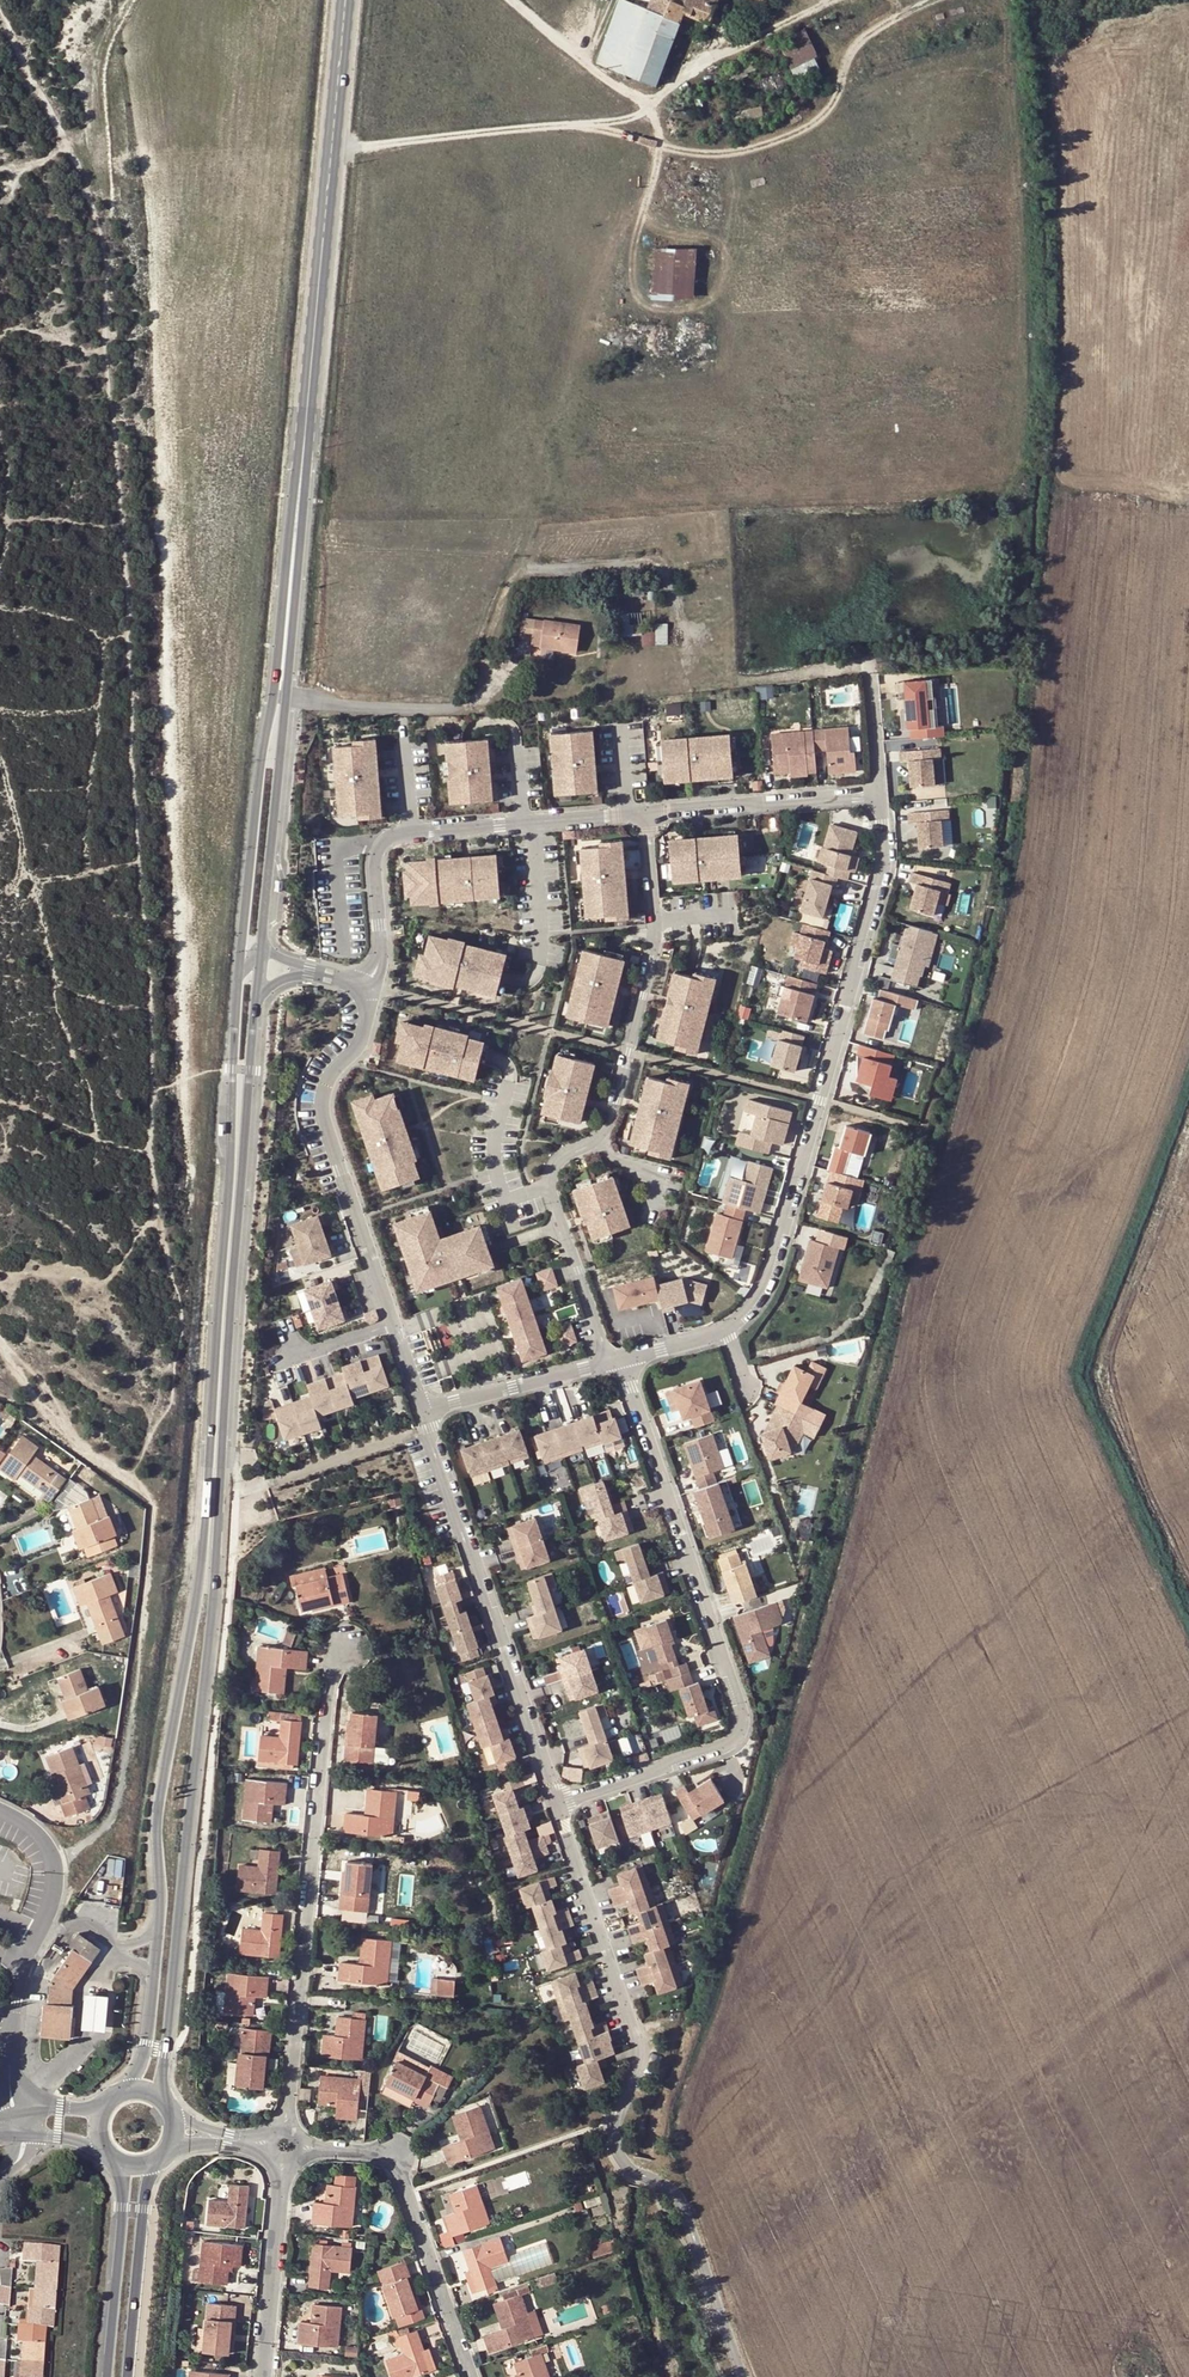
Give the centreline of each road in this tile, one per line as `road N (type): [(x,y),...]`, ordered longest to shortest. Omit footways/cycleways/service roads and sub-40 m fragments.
road 1 (secondary): [(163,2102),(215,1581),(254,990)]
road 2 (secondary): [(237,991),(202,1565),(158,1804),(159,1932)]
road 3 (secondary): [(347,0),(280,694)]
road 4 (residential): [(558,1802),(638,2046),(612,2132),(631,2170),(684,2200),(745,2376)]
road 5 (track): [(0,1339),(155,1510),(137,1687),(111,1820),(54,1866)]
road 6 (residential): [(605,1367),(548,1187),(556,1163),(607,1121),(653,946),(643,815)]
road 7 (residential): [(558,1802),(720,1750),(740,1719),(618,1363)]
road 8 (residential): [(878,797),(886,872),(819,1102),(767,1284),(723,1333)]
road 9 (residential): [(348,1649),(331,1663),(284,2131)]
road 10 (residential): [(643,815),(395,834),(372,864),(370,988)]
road 11 (residential): [(425,1414),(558,1802)]
road 12 (residential): [(370,988),(362,1035),(331,1073),(320,1110),(394,1325)]
road 13 (residential): [(297,2146),(394,2156),(471,2376)]
road 14 (secondary): [(279,709),(258,783),(237,991)]
road 15 (secondary): [(260,944),(279,709)]
road 16 (residential): [(878,797),(643,815)]
road 17 (secondary): [(129,2376),(141,2248),(160,2157)]
road 18 (secondary): [(115,2158),(123,2209),(109,2376)]
road 19 (residential): [(268,2376),(285,2158)]
road 20 (residential): [(490,689),(475,705),(453,707),(280,694)]
road 21 (residential): [(21,2115),(14,2002),(38,1927)]
road 22 (residential): [(425,1414),(605,1367)]
road 23 (track): [(0,5),(69,142)]
road 24 (residential): [(39,1922),(54,1866),(42,1837),(0,1811)]
road 25 (track): [(34,882),(22,870),(0,760)]
road 26 (residential): [(872,673),(878,797)]
road 27 (secondary): [(156,1975),(152,2017),(127,2093)]

